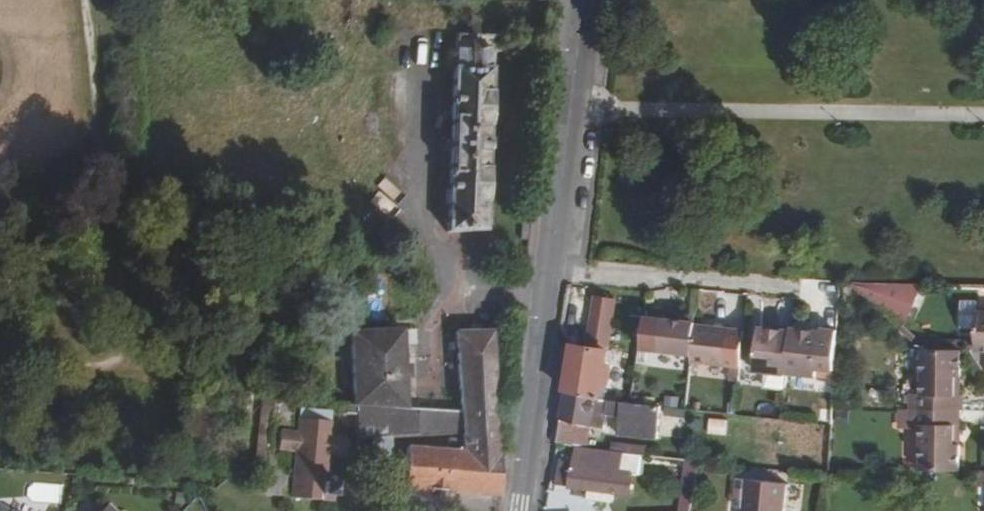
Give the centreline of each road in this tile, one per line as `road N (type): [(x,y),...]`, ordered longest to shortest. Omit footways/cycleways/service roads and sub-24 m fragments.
road 1 (tertiary): [(584,0),(516,510)]

